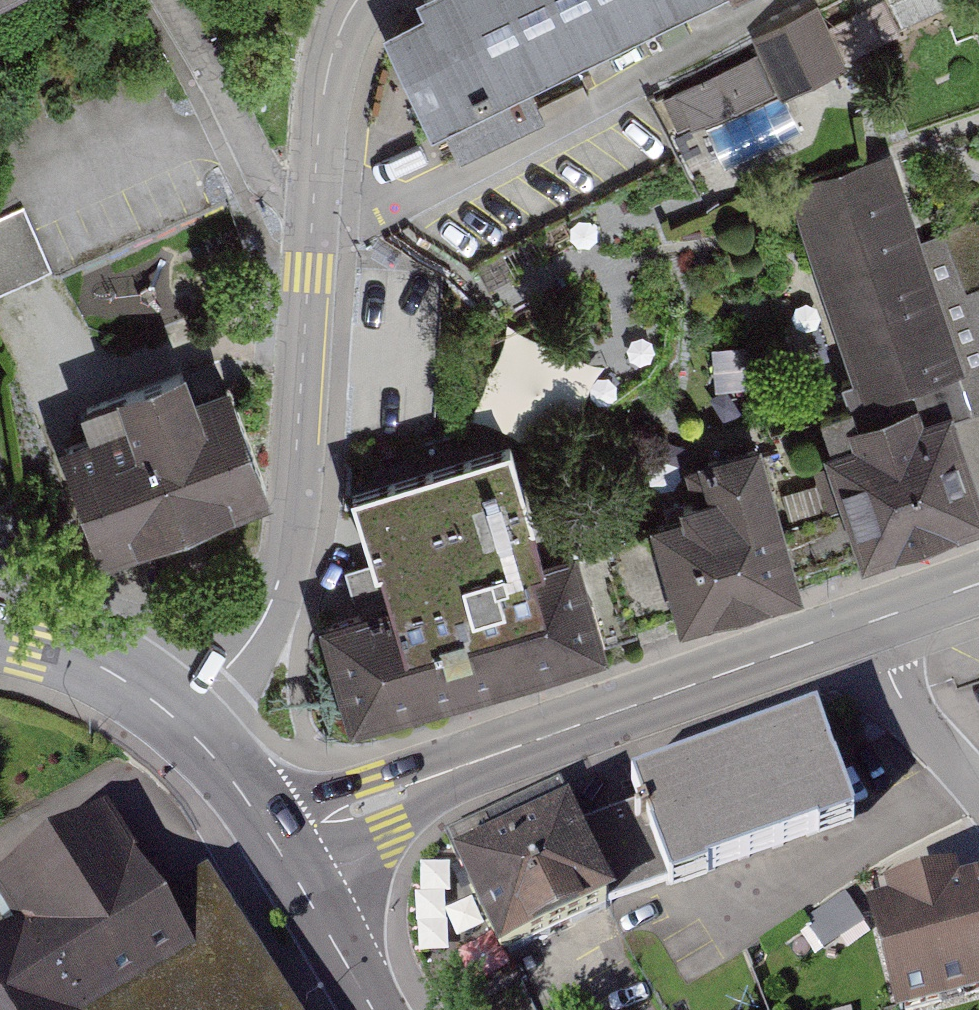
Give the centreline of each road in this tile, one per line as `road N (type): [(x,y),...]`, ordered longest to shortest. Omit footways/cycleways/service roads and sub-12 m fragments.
road 1 (secondary): [(274,841),(870,622)]
road 2 (residential): [(176,718),(245,648),(285,561),(313,213)]
road 3 (residential): [(172,0),(281,200),(313,213)]
road 4 (residential): [(313,213),(327,71),(358,0)]
road 5 (secondary): [(176,718),(95,663),(0,631)]
road 6 (residential): [(978,785),(902,695),(870,622)]
road 7 (secondary): [(372,1009),(274,841)]
road 8 (secondary): [(274,841),(176,718)]

